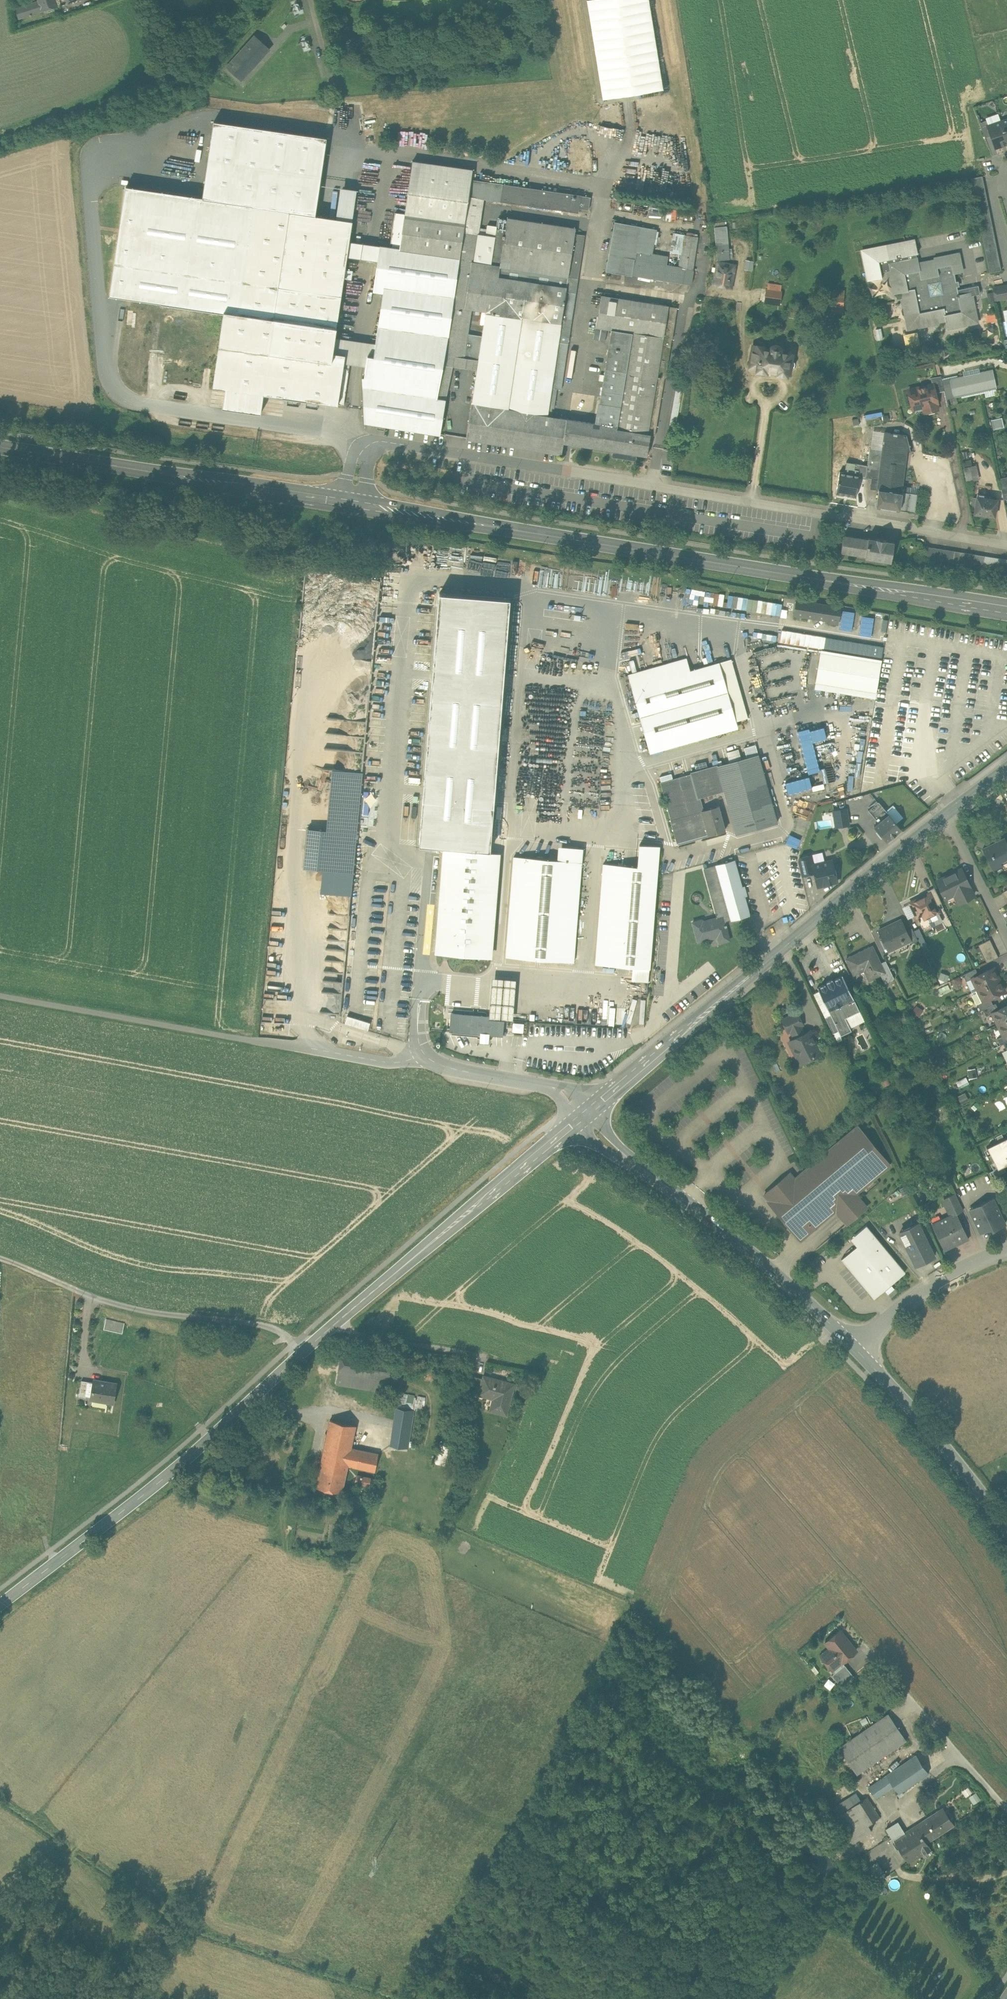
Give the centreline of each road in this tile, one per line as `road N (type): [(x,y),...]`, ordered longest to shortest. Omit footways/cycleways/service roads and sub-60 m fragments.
road 1 (unclassified): [(1006,544),(390,442),(360,455),(354,504)]
road 2 (secondary): [(873,587),(354,504)]
road 3 (secondary): [(584,1114),(947,813)]
road 4 (unclassified): [(423,1051),(392,1063),(0,993)]
road 5 (secondary): [(0,1603),(183,1461),(308,1348)]
road 6 (secondary): [(308,1348),(584,1114)]
road 7 (secondary): [(354,504),(0,446)]
road 8 (secondary): [(855,1348),(584,1114)]
road 9 (residential): [(308,1348),(270,1326),(92,1296),(0,1257)]
road 10 (secondary): [(1006,1532),(919,1414),(855,1348)]
road 11 (unclassified): [(855,1348),(940,1283),(1006,1254)]
road 12 (unclassified): [(584,1114),(560,1088),(457,1070),(423,1051)]
road 13 (track): [(333,1325),(488,1359)]
road 14 (residential): [(947,813),(1006,938)]
road 15 (secondary): [(1006,610),(873,587)]

